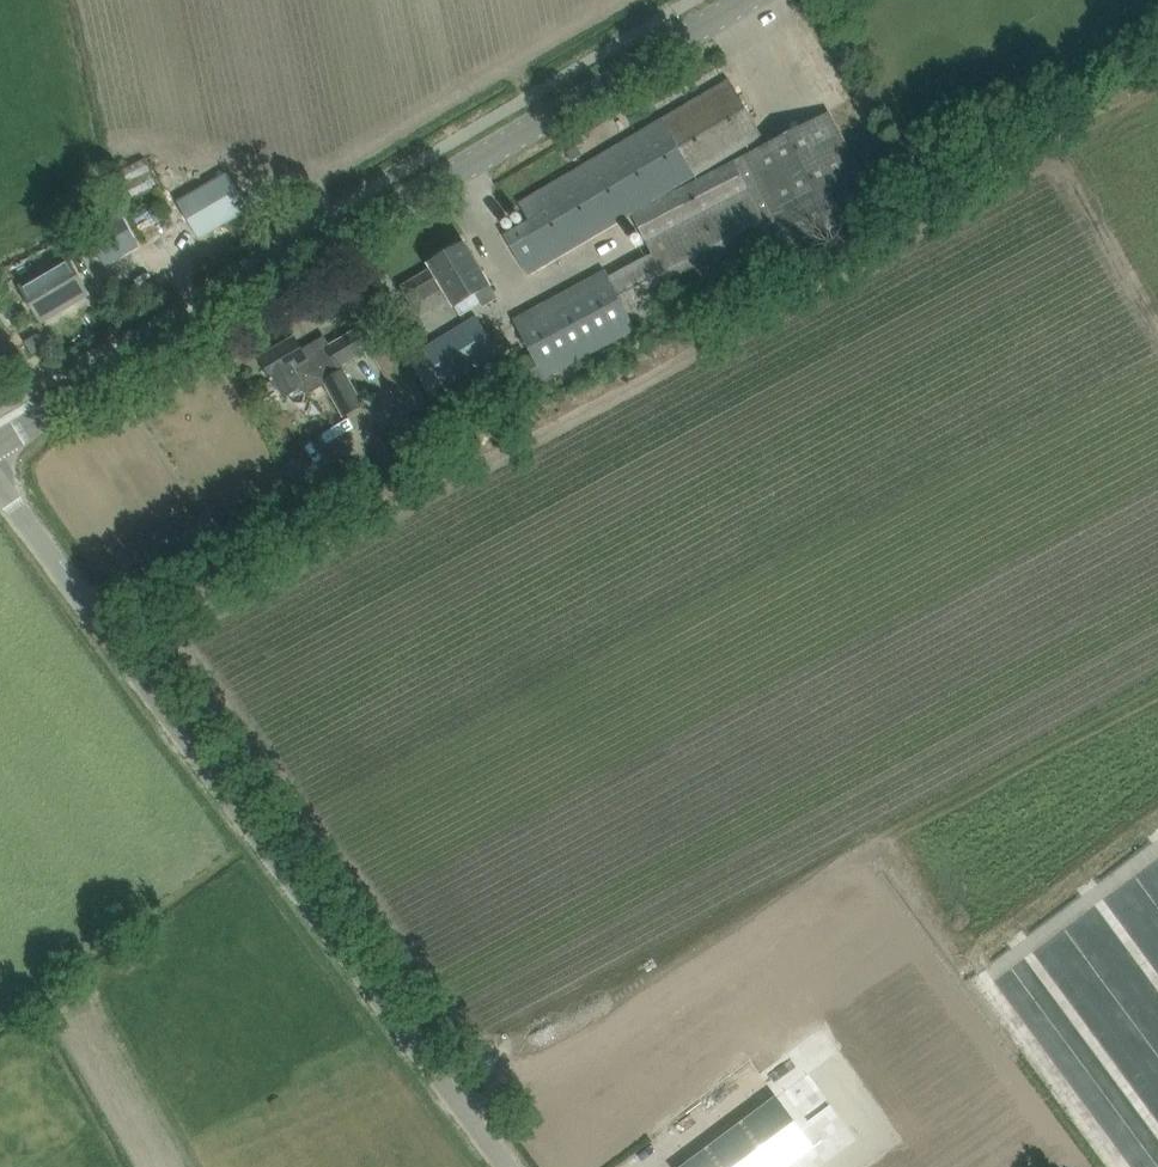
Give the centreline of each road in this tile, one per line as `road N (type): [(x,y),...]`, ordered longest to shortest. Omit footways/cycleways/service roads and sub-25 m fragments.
road 1 (tertiary): [(0,440),(753,0)]
road 2 (unclassified): [(501,1166),(0,485)]

